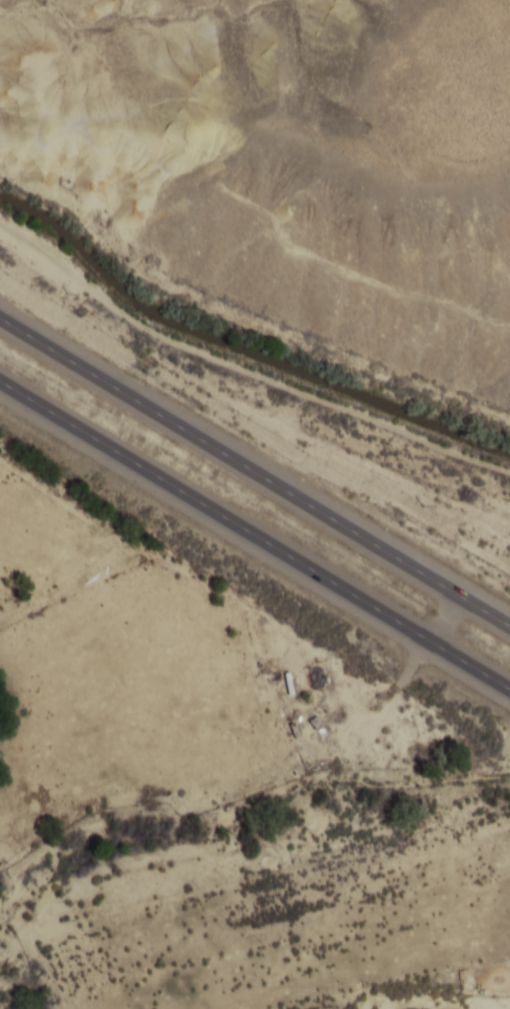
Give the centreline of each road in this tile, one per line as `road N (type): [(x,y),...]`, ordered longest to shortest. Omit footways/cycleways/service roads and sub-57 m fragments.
road 1 (trunk): [(0,383),(509,693)]
road 2 (trunk): [(509,629),(0,320)]

